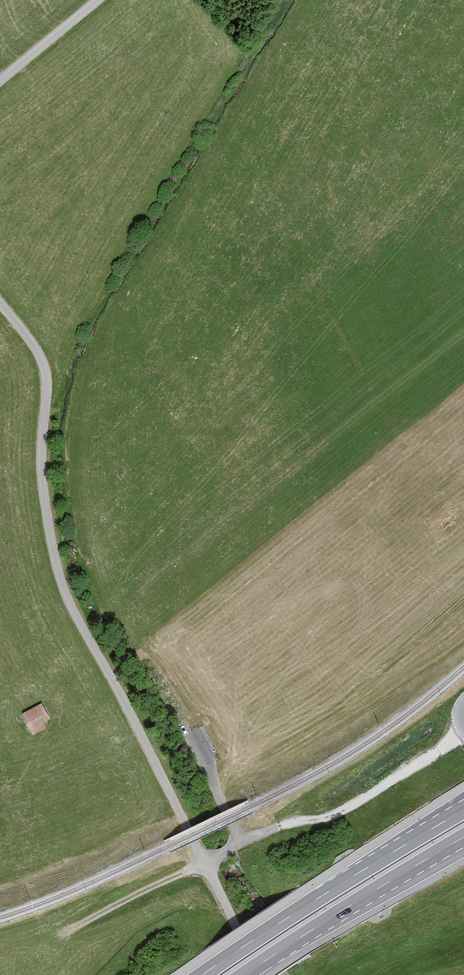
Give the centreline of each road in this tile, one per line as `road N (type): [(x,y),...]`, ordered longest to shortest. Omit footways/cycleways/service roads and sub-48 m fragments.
road 1 (unclassified): [(241,974),(229,912),(59,576),(41,467),(44,368),(0,303)]
road 2 (motorway): [(463,810),(201,974)]
road 3 (motorway): [(245,974),(463,837)]
road 4 (track): [(243,843),(194,727)]
road 5 (unclassified): [(0,80),(97,0)]

